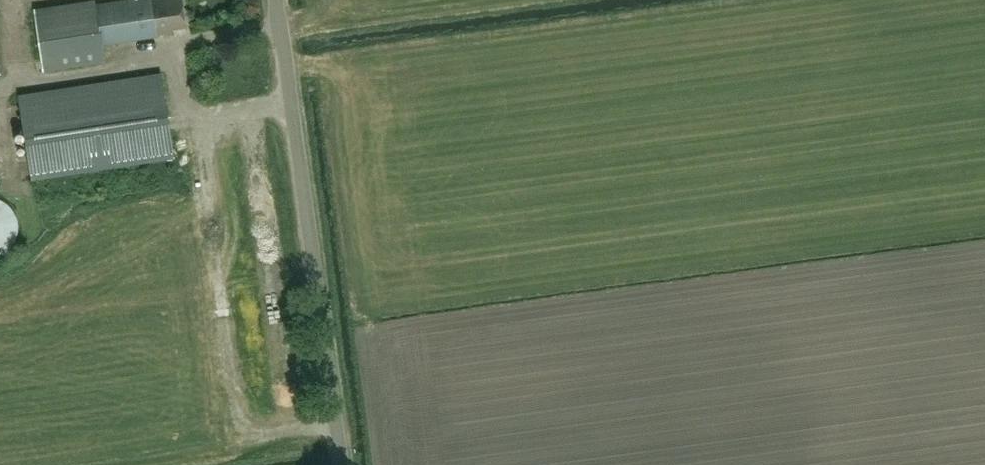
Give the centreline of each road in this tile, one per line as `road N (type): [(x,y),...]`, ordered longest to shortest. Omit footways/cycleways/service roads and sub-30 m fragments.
road 1 (unclassified): [(341,464),(277,0)]

